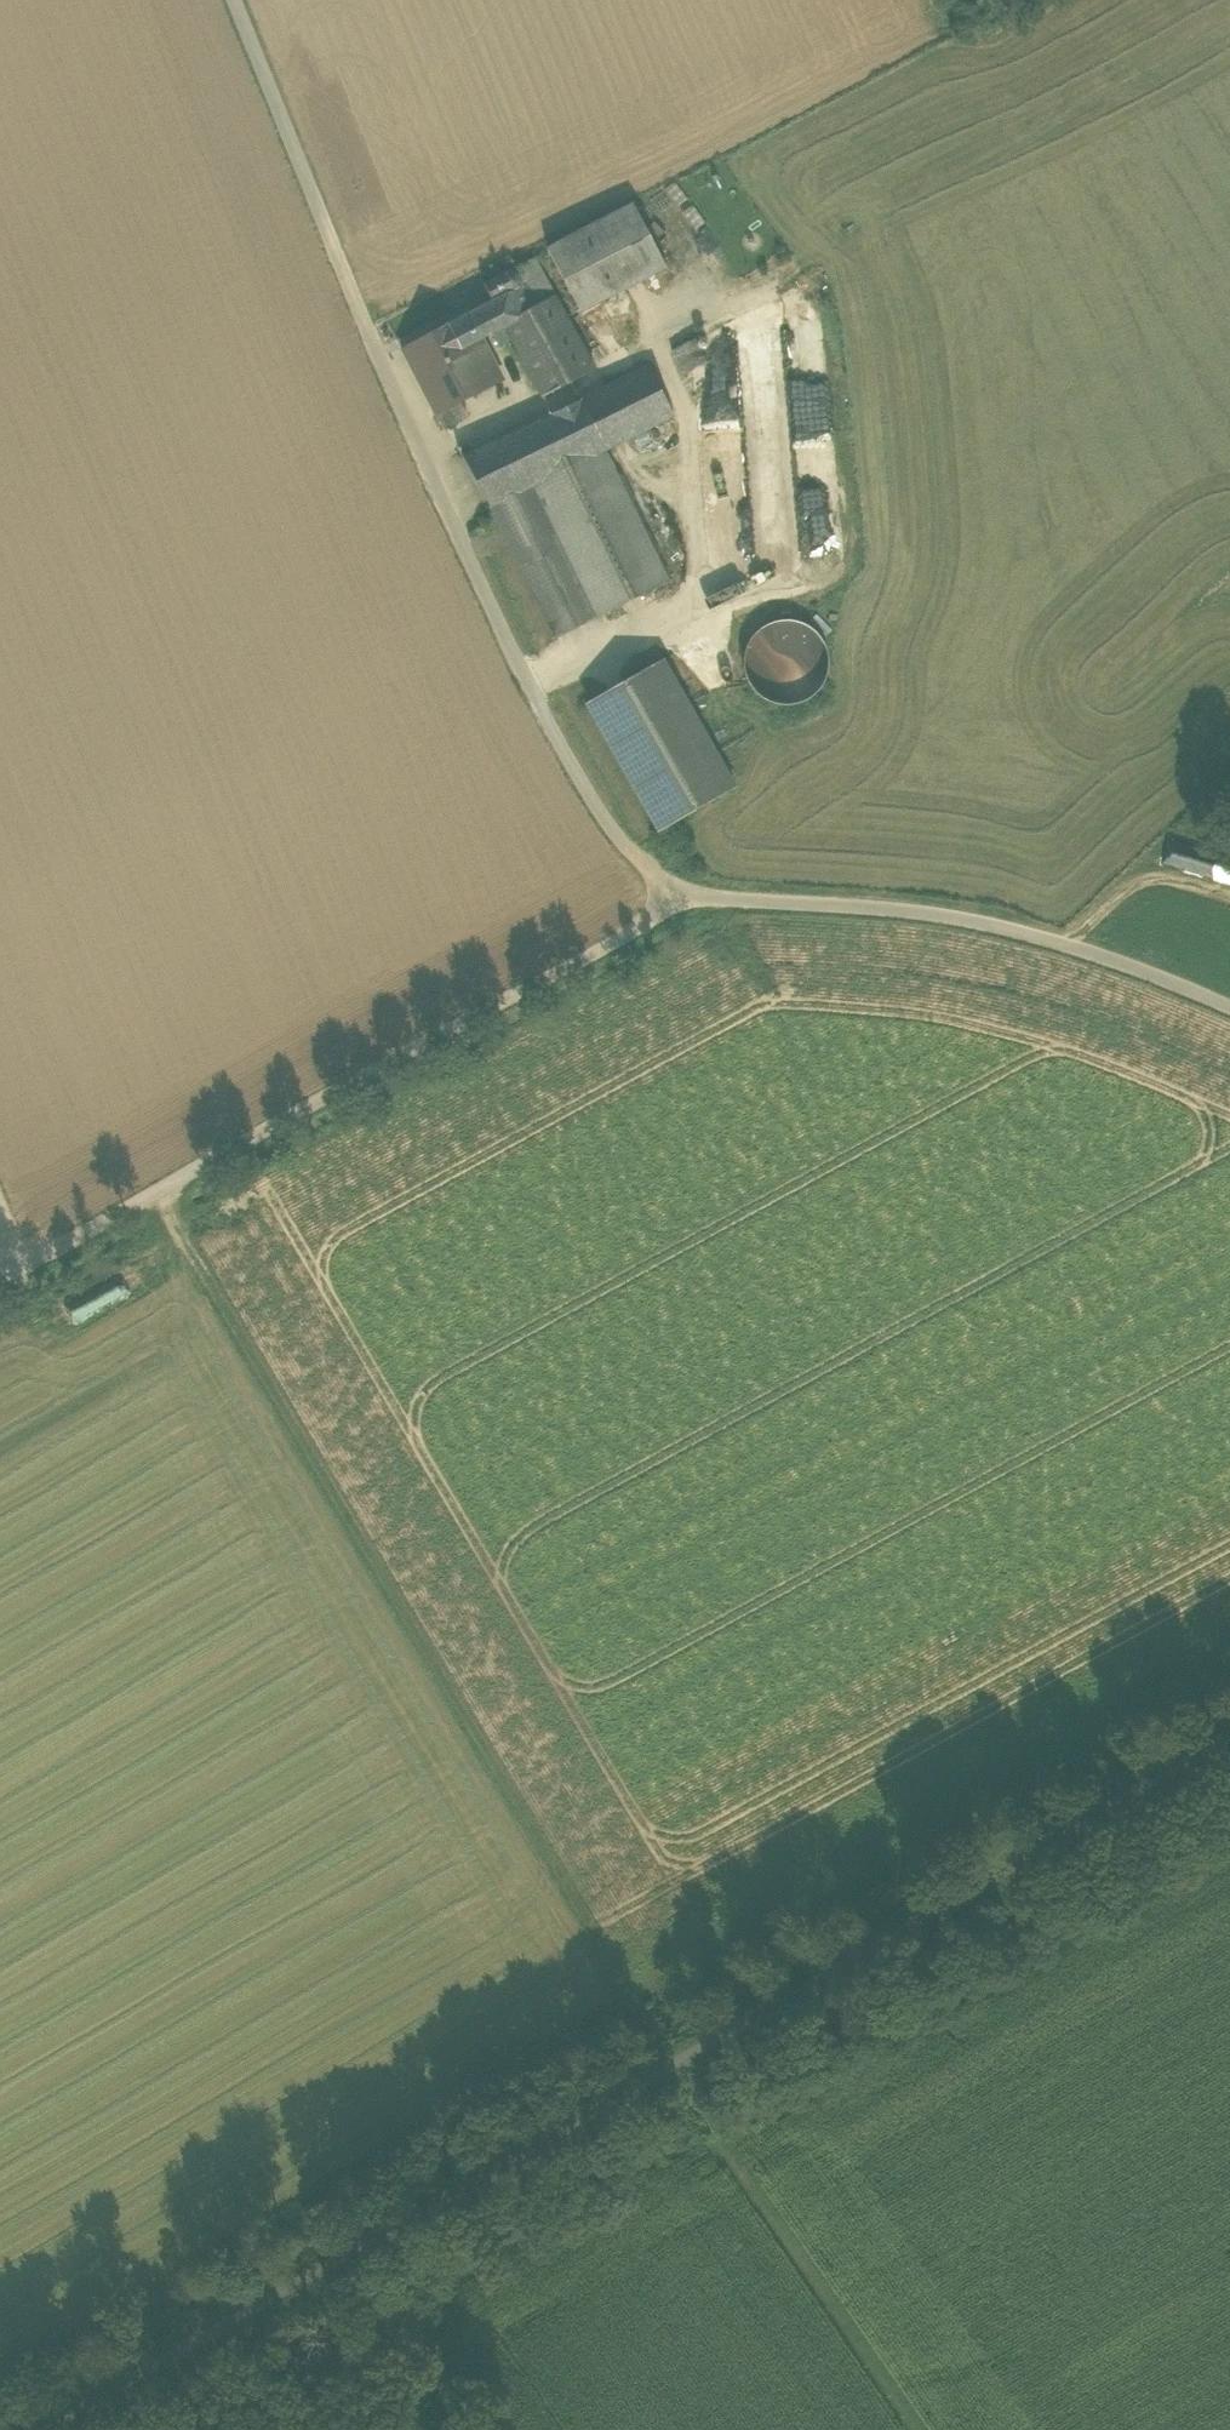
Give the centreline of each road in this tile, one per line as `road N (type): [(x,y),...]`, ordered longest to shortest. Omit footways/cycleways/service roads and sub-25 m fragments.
road 1 (unclassified): [(234,0),(375,342),(562,730),(623,830),(678,882),(1017,927),(1229,1006)]
road 2 (track): [(159,1194),(637,2004)]
road 3 (track): [(678,882),(648,919),(0,1288)]
road 4 (track): [(915,2429),(713,2133)]

